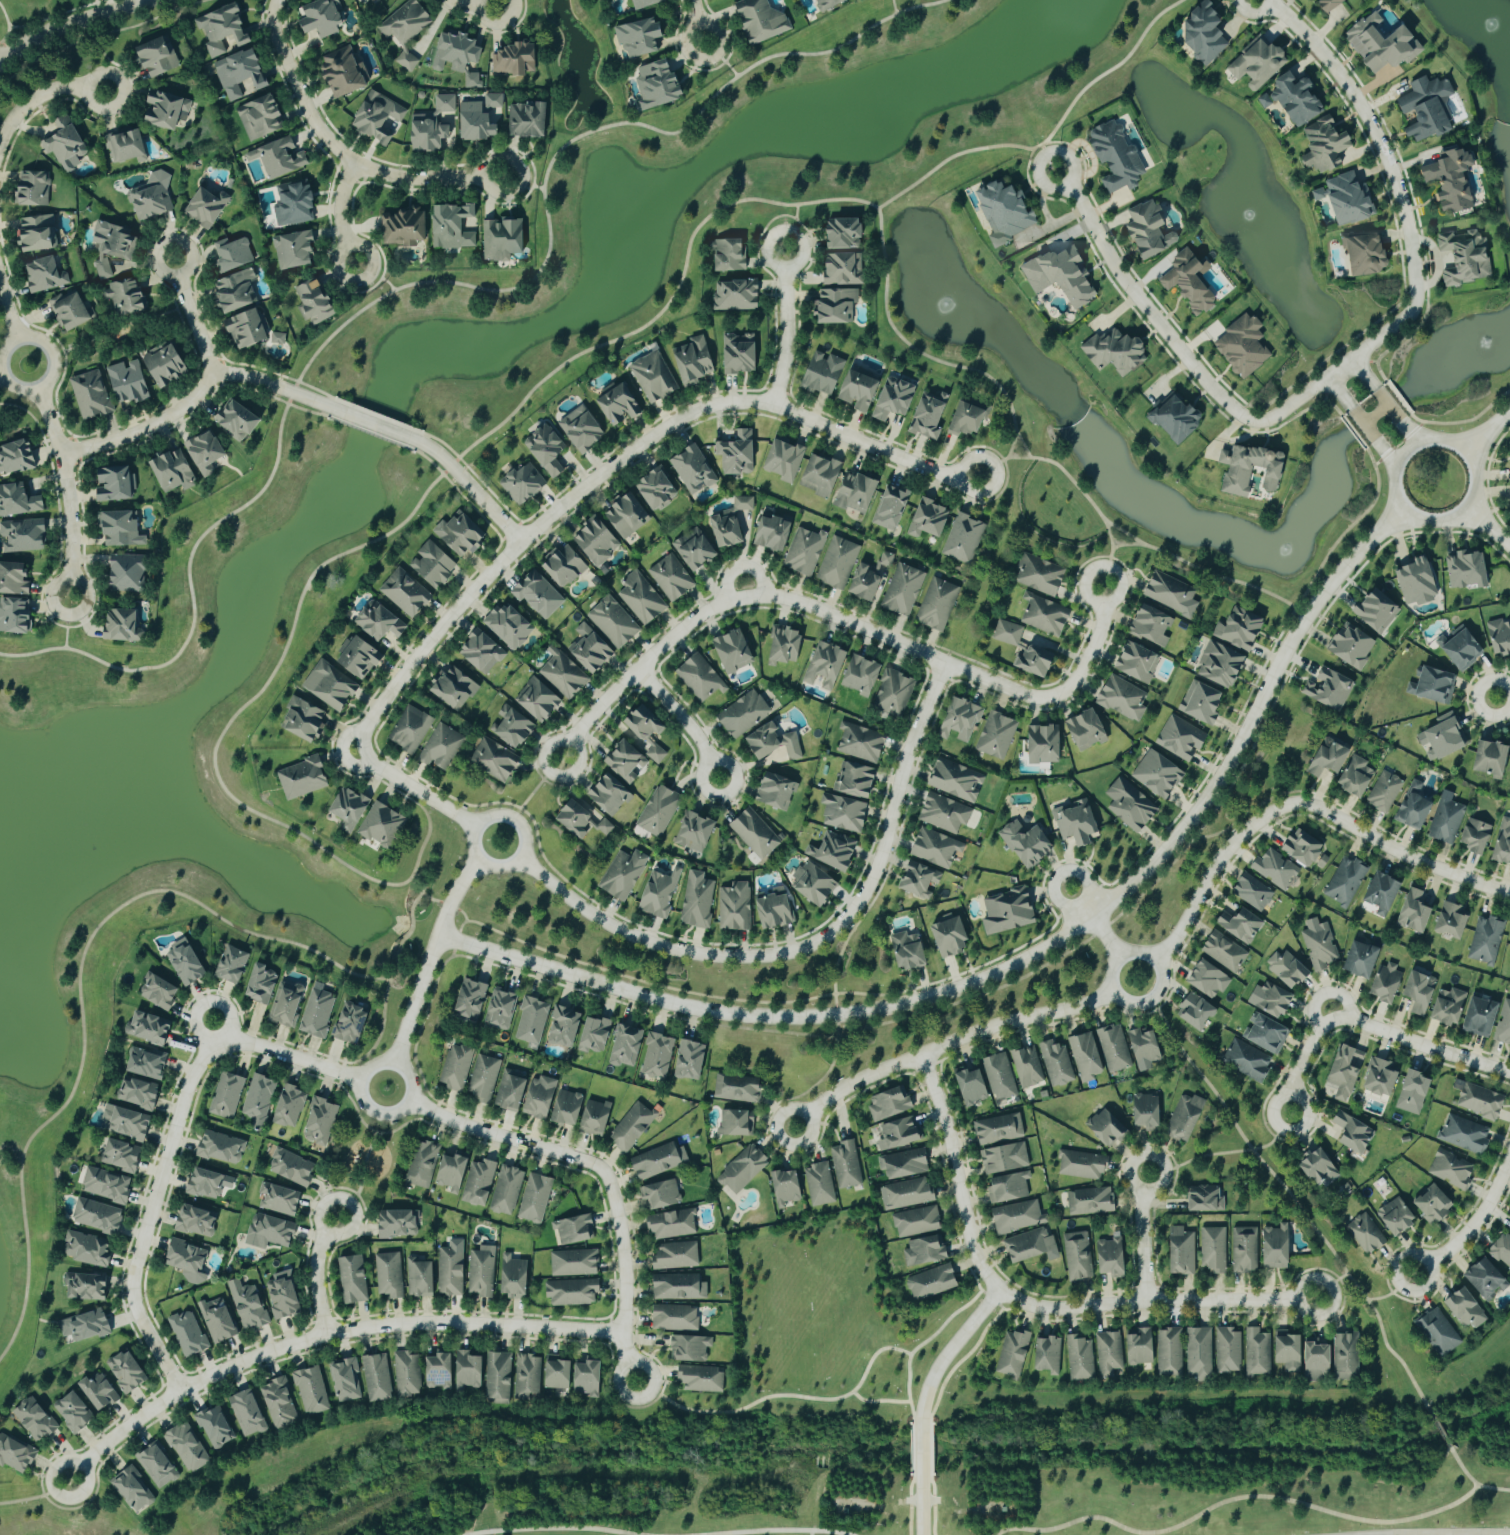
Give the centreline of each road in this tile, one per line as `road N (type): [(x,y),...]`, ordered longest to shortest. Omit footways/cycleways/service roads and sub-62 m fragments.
road 1 (tertiary): [(1406,509),(1315,607),(1241,750),(1182,835),(1092,917),(1011,969),(871,1011),(755,1016),(641,996),(441,937)]
road 2 (residential): [(352,749),(450,621),(523,544),(692,415),(720,405),(773,404),(944,476),(980,477)]
road 3 (residential): [(560,757),(680,635),(747,597),(794,600),(1027,698),(1056,699),(1077,682),(1092,649),(1102,583)]
road 4 (residential): [(946,664),(909,755),(872,886),(808,948),(758,957),(677,951),(591,914),(520,858)]
road 5 (residential): [(70,1482),(183,1392),(329,1335),(460,1325),(624,1334)]
road 6 (residential): [(1317,1296),(1067,1310),(1017,1300),(980,1263),(922,1055)]
road 7 (residential): [(1155,960),(1172,946),(1233,845),(1296,804),(1322,809),(1402,855),(1509,894)]
road 8 (residential): [(1059,173),(1123,278),(1249,421),(1279,418),(1356,360)]
road 9 (residential): [(1356,360),(1416,309),(1403,196),(1360,99),(1297,25),(1262,0)]
road 10 (residential): [(413,1097),(447,1119),(603,1169),(623,1243),(624,1334),(637,1382)]
road 11 (residential): [(183,1392),(146,1328),(134,1283),(187,1093),(220,1044)]
road 12 (residential): [(1115,991),(1003,1023),(850,1084),(794,1127)]
road 13 (residential): [(277,0),(277,38),(318,130),(356,165),(413,180),(507,177)]
road 14 (residential): [(66,456),(124,441),(208,388),(209,356),(176,259)]
road 15 (tertiary): [(1478,482),(1467,452),(1438,439),(1408,450),(1395,479),(1406,509),(1435,522),(1465,511),(1478,482)]
road 16 (residential): [(483,861),(448,913),(397,1064)]
road 17 (residential): [(37,389),(66,456),(74,515),(68,598)]
road 18 (residential): [(1331,1010),(1509,1072)]
road 19 (tertiary): [(153,0),(46,34),(0,63)]
road 20 (residential): [(51,375),(52,355),(37,339),(16,340),(3,353),(2,373),(15,388),(37,389),(51,375)]
road 21 (residential): [(413,1081),(397,1064),(380,1063),(367,1072),(362,1096),(379,1114),(396,1114),(413,1097),(413,1081)]
road 22 (residential): [(526,840),(518,821),(498,816),(480,824),(475,843),(483,861),(502,866),(520,858),(526,840)]
road 23 (residential): [(787,251),(788,347),(773,404)]
road 24 (residential): [(1139,953),(1123,957),(1112,977),(1121,998),(1137,1004),(1162,984),(1155,960),(1139,953)]
road 25 (residential): [(1002,1290),(941,1365),(921,1416)]
road 26 (residential): [(479,827),(352,749)]
road 27 (residential): [(220,1044),(262,1048),(363,1080)]
road 28 (residential): [(1414,1275),(1484,1216),(1509,1166)]
road 29 (residential): [(418,442),(523,544)]
road 30 (residential): [(640,671),(691,724),(722,780)]
road 31 (residential): [(107,92),(43,96),(18,116),(0,147)]
road 32 (residential): [(1148,1175),(1147,1303)]
road 33 (residential): [(212,373),(254,378),(329,407)]
road 34 (residential): [(337,1218),(316,1281),(329,1335)]

